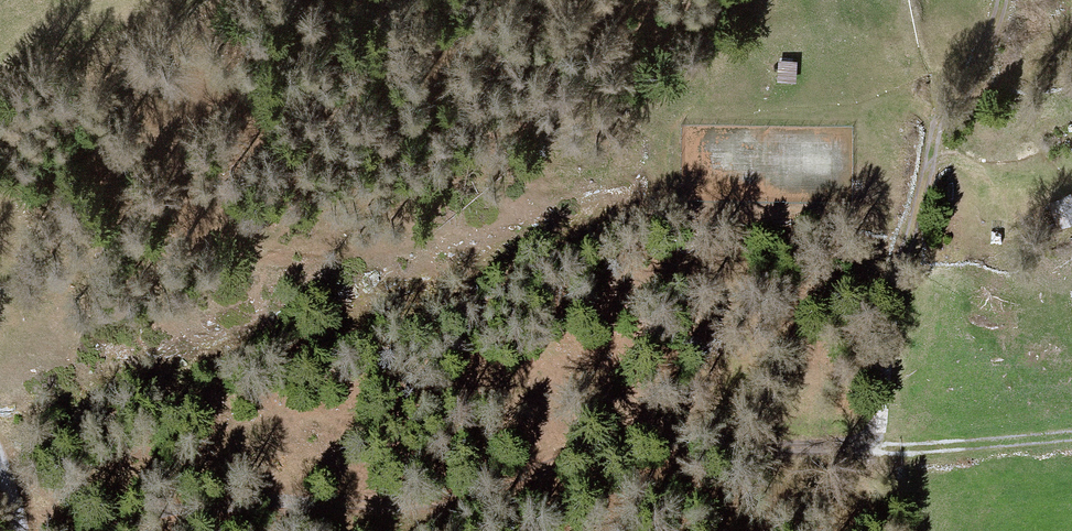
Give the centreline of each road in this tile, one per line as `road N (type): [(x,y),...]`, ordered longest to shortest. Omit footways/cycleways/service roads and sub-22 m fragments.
road 1 (track): [(141,530),(182,518),(335,503),(451,504),(704,460),(878,446)]
road 2 (track): [(878,446),(900,276),(937,118),(969,83),(1001,0)]
road 3 (track): [(1071,435),(878,446)]

